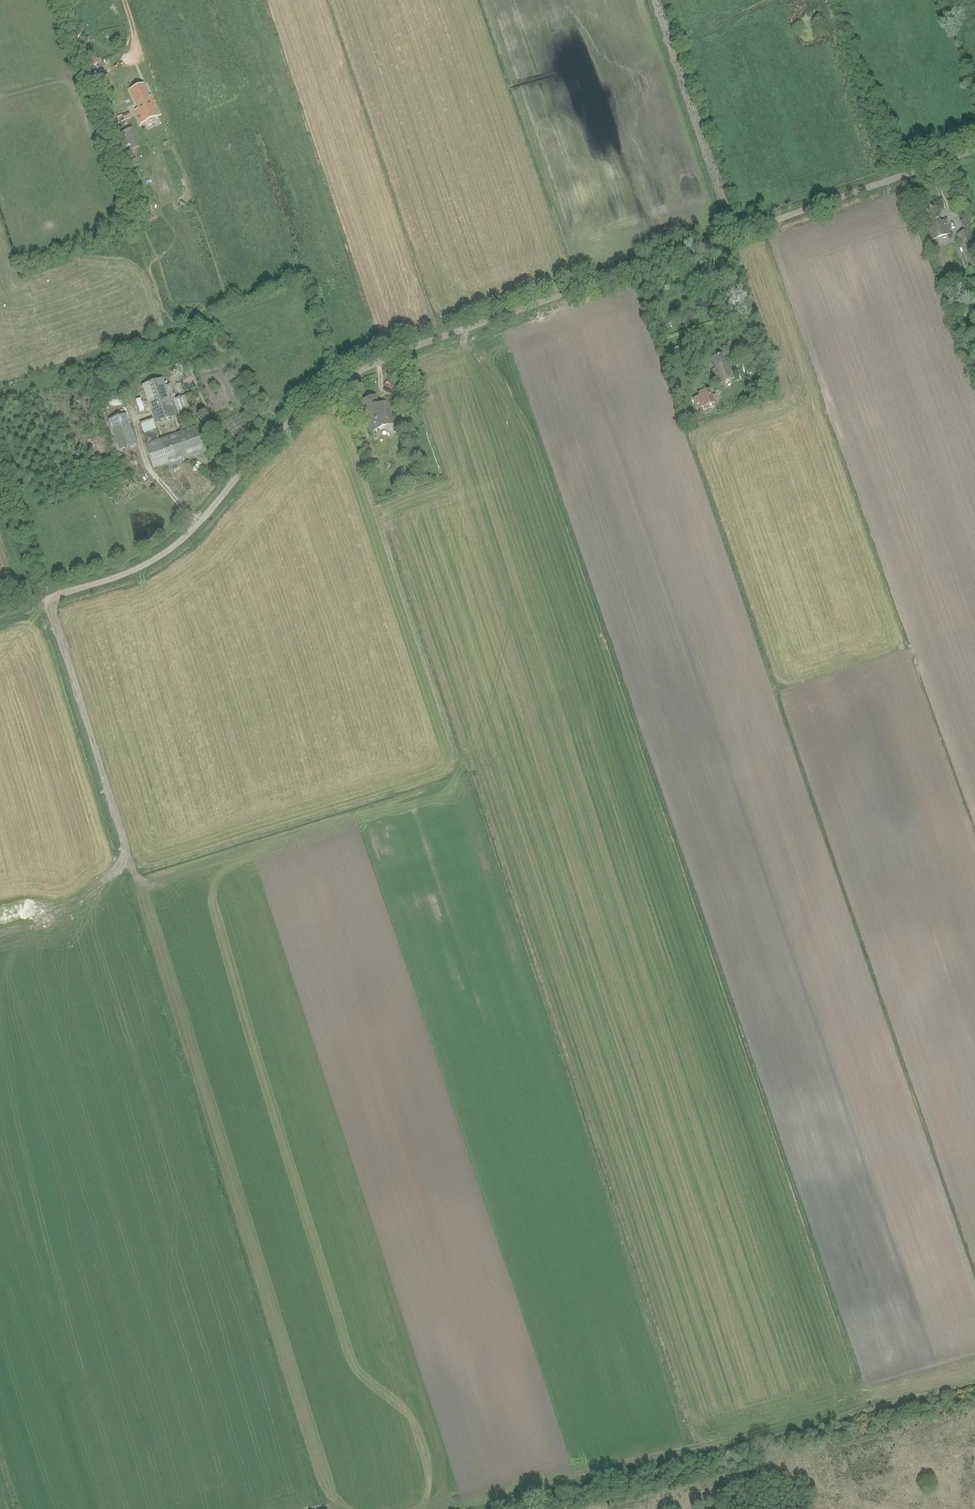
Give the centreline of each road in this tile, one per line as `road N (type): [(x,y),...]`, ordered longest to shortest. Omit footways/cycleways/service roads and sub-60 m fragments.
road 1 (unclassified): [(40,600),(149,563),(187,537),(273,434),(321,395),(412,342),(974,148)]

